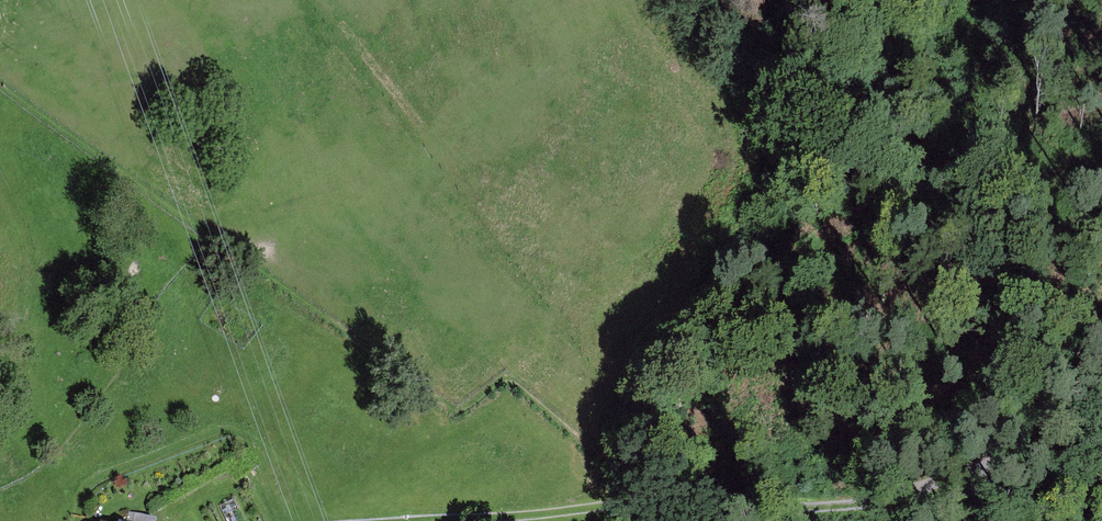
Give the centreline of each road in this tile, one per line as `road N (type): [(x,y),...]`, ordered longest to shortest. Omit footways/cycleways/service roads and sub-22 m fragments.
road 1 (track): [(679,504),(835,508),(899,494),(1009,453)]
road 2 (track): [(423,520),(679,504)]
road 3 (track): [(469,187),(312,0)]

